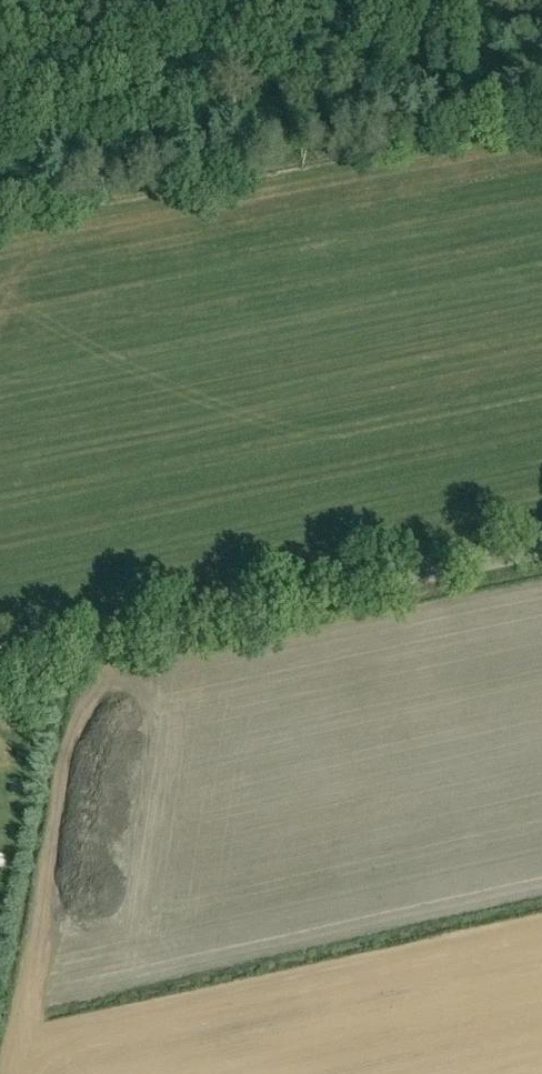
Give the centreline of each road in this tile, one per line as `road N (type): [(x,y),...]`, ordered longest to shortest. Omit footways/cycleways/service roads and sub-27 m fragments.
road 1 (unclassified): [(0,662),(541,549)]

